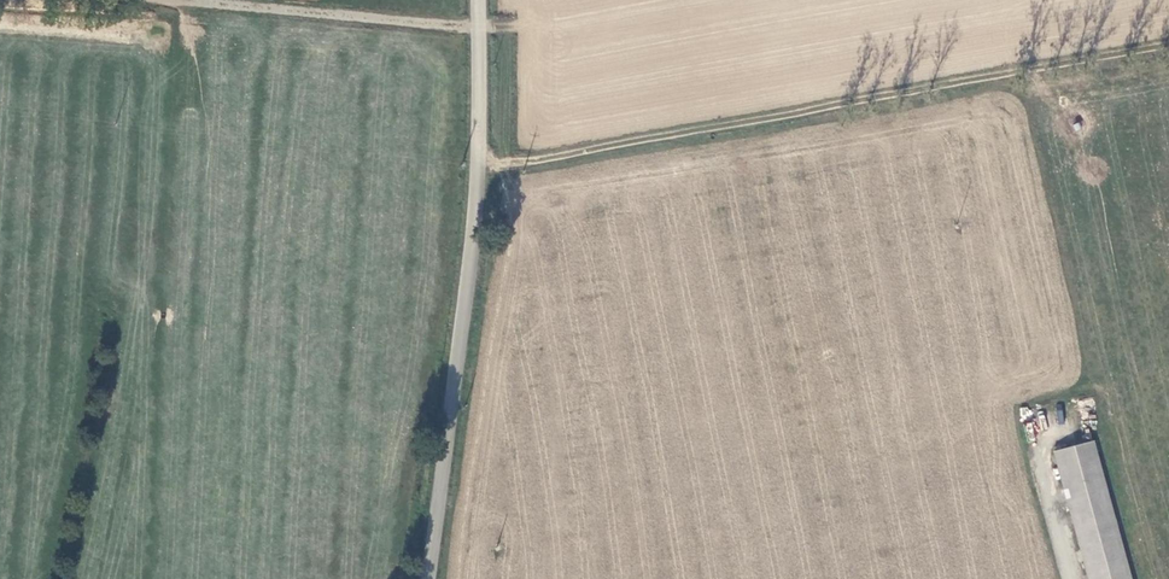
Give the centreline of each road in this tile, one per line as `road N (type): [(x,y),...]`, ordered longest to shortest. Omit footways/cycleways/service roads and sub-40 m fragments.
road 1 (unclassified): [(477,0),(470,248),(427,578)]

